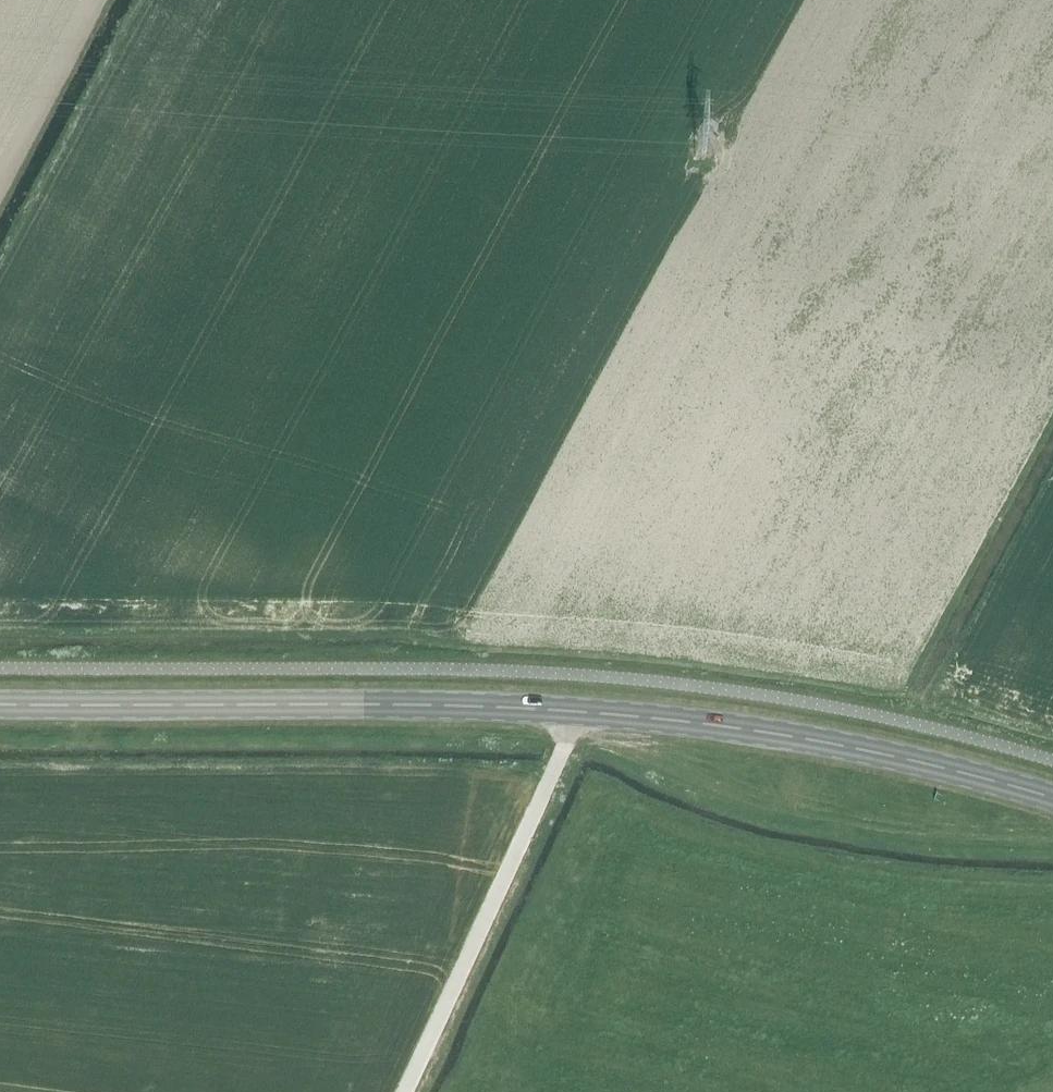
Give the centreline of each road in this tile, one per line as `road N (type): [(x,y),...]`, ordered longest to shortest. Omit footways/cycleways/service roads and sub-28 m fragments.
road 1 (primary): [(0,703),(499,705),(655,719),(834,742),(1052,797)]
road 2 (track): [(404,1091),(576,712)]

